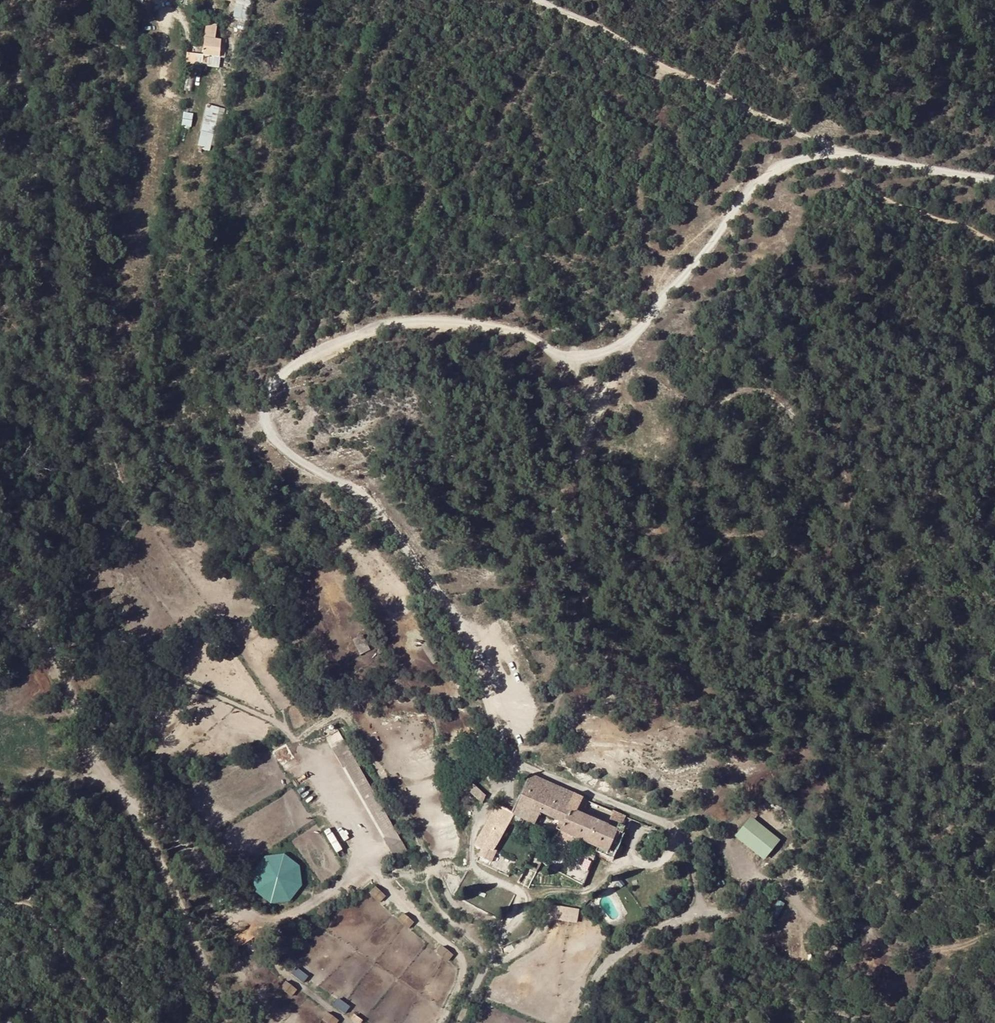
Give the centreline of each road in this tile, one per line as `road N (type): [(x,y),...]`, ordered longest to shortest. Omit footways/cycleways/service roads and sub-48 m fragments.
road 1 (track): [(994,180),(837,154),(787,159),(736,207),(631,341),(560,353),(520,333),(457,321),(384,320),(309,353),(265,400),(269,428),(284,451),(379,509),(444,592),(474,642),(512,756)]
road 2 (track): [(440,1022),(462,977),(456,953),(407,912),(277,722),(149,659),(133,621),(142,564)]
road 3 (track): [(512,756),(677,826),(687,844),(697,906),(599,972),(583,1022)]
road 4 (track): [(837,154),(539,0)]
road 5 (track): [(459,1022),(502,938),(527,908),(526,897),(484,877),(473,858),(477,823),(520,763)]
road 6 (track): [(374,867),(301,910),(260,919),(152,817),(129,813)]
road 7 (track): [(353,1022),(279,969),(274,919)]

